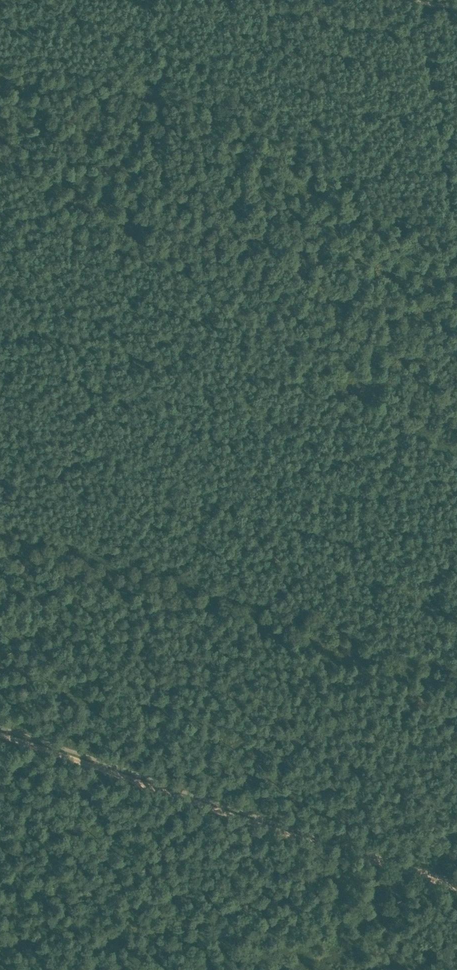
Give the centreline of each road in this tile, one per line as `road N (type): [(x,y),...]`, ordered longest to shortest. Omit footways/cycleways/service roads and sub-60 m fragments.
road 1 (track): [(0,736),(456,888)]

